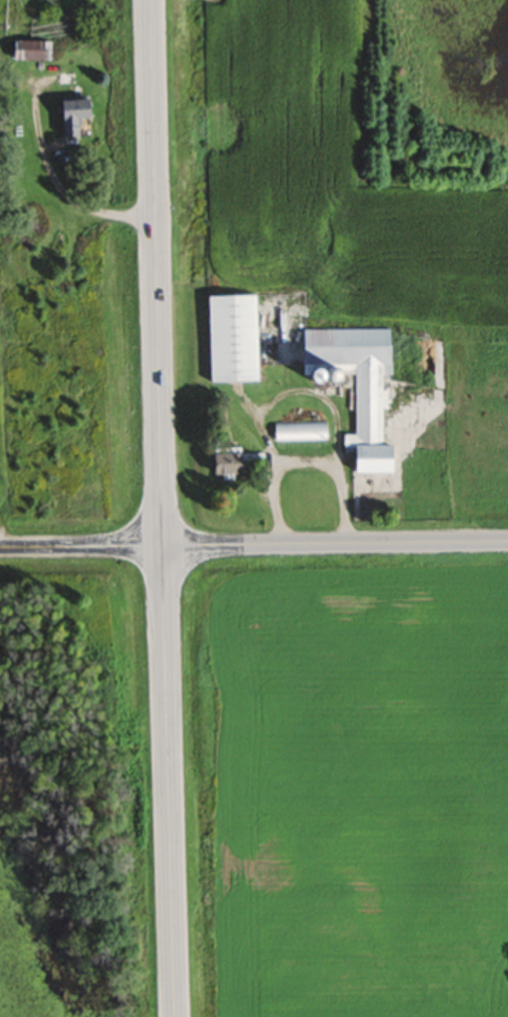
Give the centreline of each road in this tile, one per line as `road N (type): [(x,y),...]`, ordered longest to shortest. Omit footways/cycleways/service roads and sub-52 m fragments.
road 1 (primary): [(176,1016),(146,0)]
road 2 (secondary): [(0,547),(507,541)]

